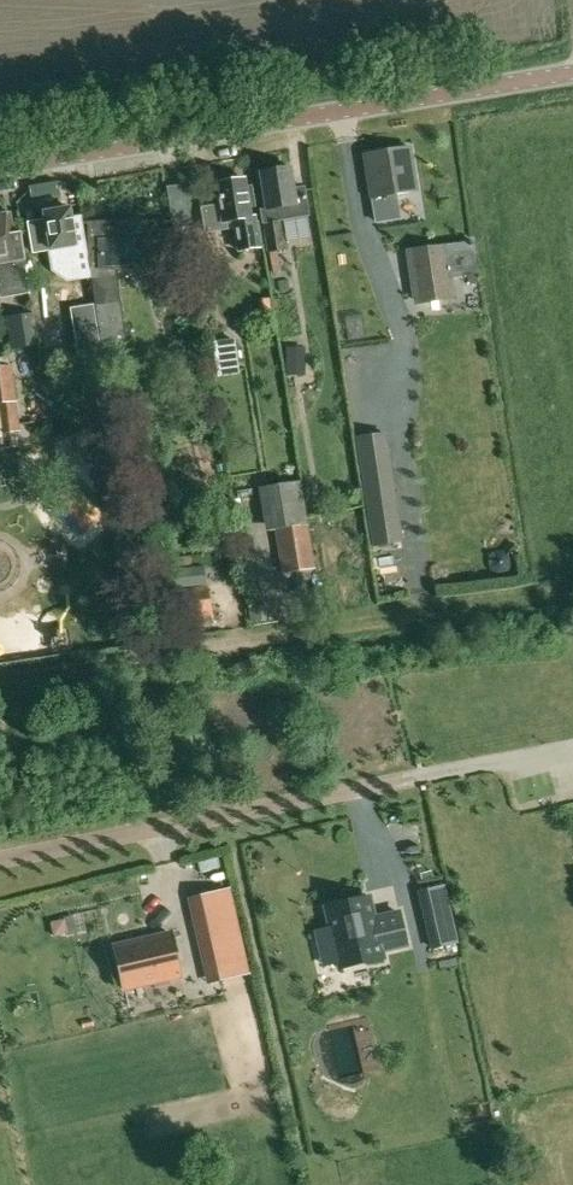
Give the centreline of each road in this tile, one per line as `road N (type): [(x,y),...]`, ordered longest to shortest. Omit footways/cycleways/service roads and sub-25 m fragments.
road 1 (unclassified): [(0,168),(572,76)]

